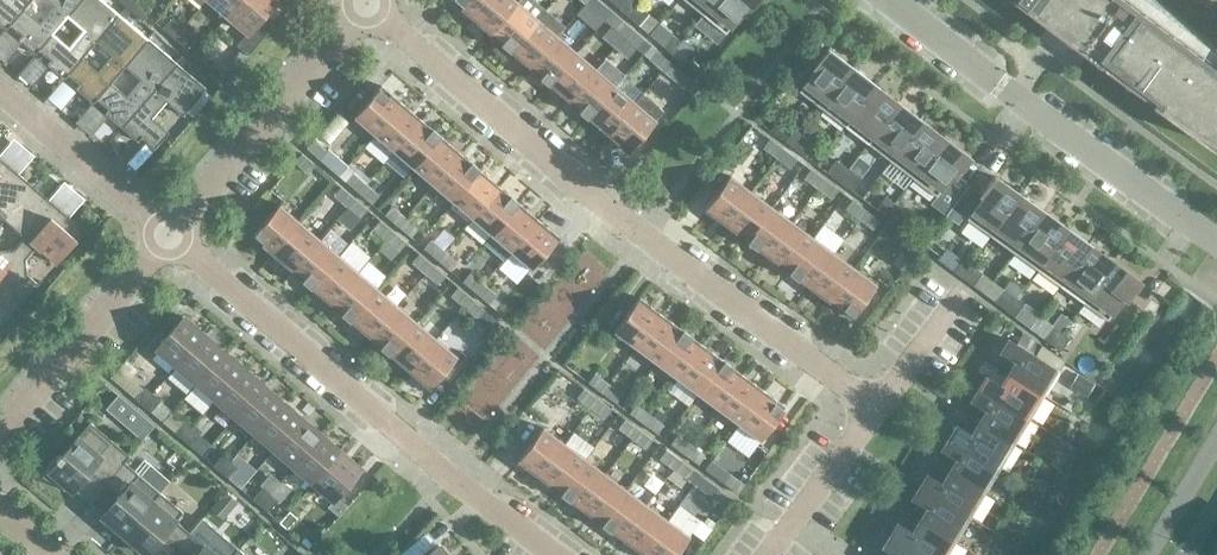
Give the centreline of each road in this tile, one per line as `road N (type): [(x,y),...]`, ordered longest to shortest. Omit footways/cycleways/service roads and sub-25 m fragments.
road 1 (residential): [(878,409),(642,239),(364,6)]
road 2 (residential): [(554,554),(448,476),(168,236)]
road 3 (residential): [(1216,240),(890,0)]
road 4 (residential): [(364,6),(168,236)]
road 5 (residential): [(168,236),(0,433)]
road 6 (residential): [(168,236),(0,93)]
road 7 (residential): [(767,554),(878,409)]
road 8 (residential): [(878,409),(963,293)]
road 9 (unclassified): [(1216,441),(1149,554)]

